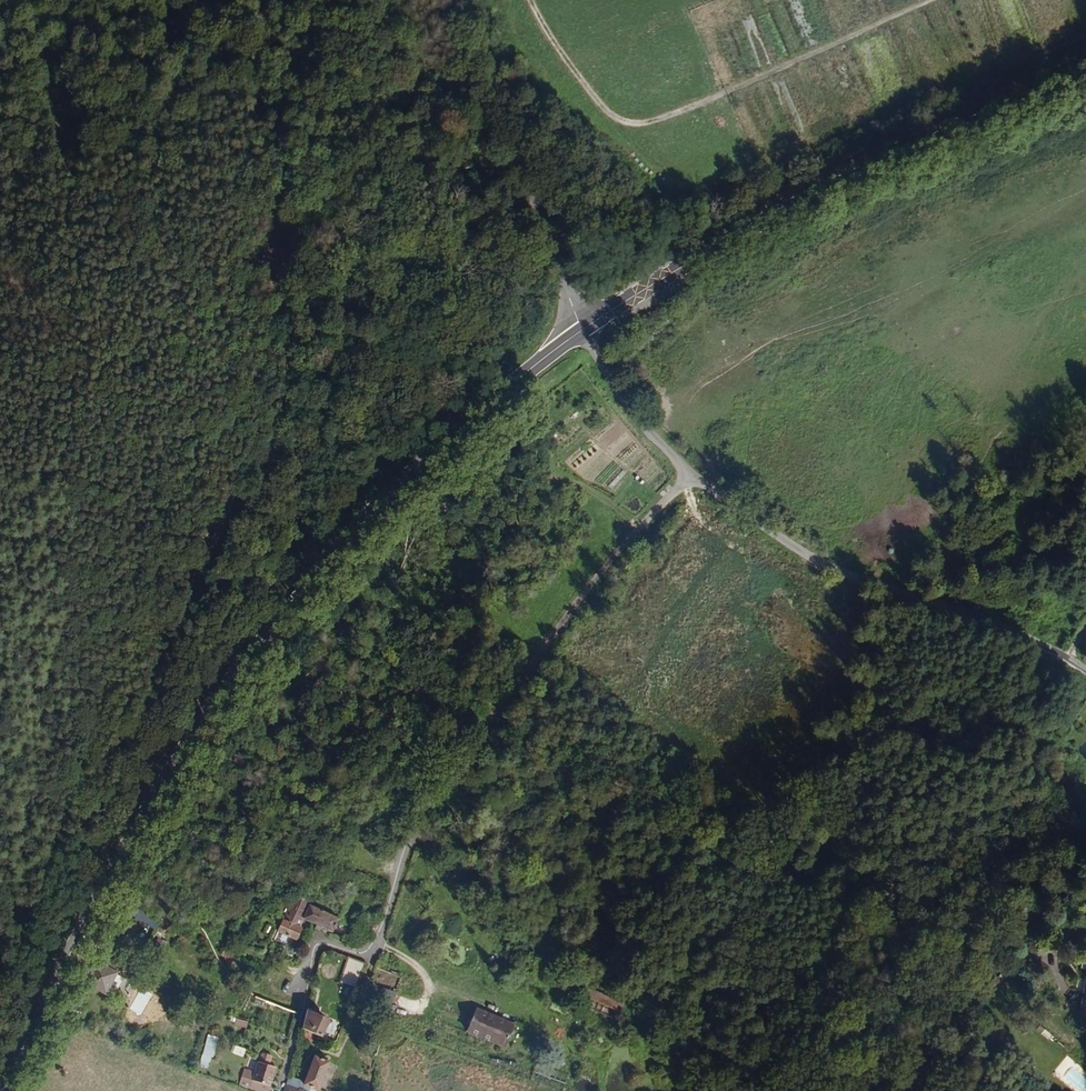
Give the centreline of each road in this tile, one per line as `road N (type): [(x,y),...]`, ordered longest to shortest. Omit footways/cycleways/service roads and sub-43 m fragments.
road 1 (primary): [(0,1088),(121,852),(324,551),(445,425),(581,329)]
road 2 (primary): [(581,329),(748,231),(1085,76)]
road 3 (unclassified): [(693,480),(625,545),(415,838),(378,941)]
road 4 (unclassified): [(1074,665),(997,624),(816,562),(693,480)]
road 5 (unclassified): [(469,0),(581,329)]
road 6 (residential): [(378,941),(373,958),(319,945),(305,967),(306,999),(287,1064)]
road 7 (unclassified): [(693,480),(627,406),(581,329)]

